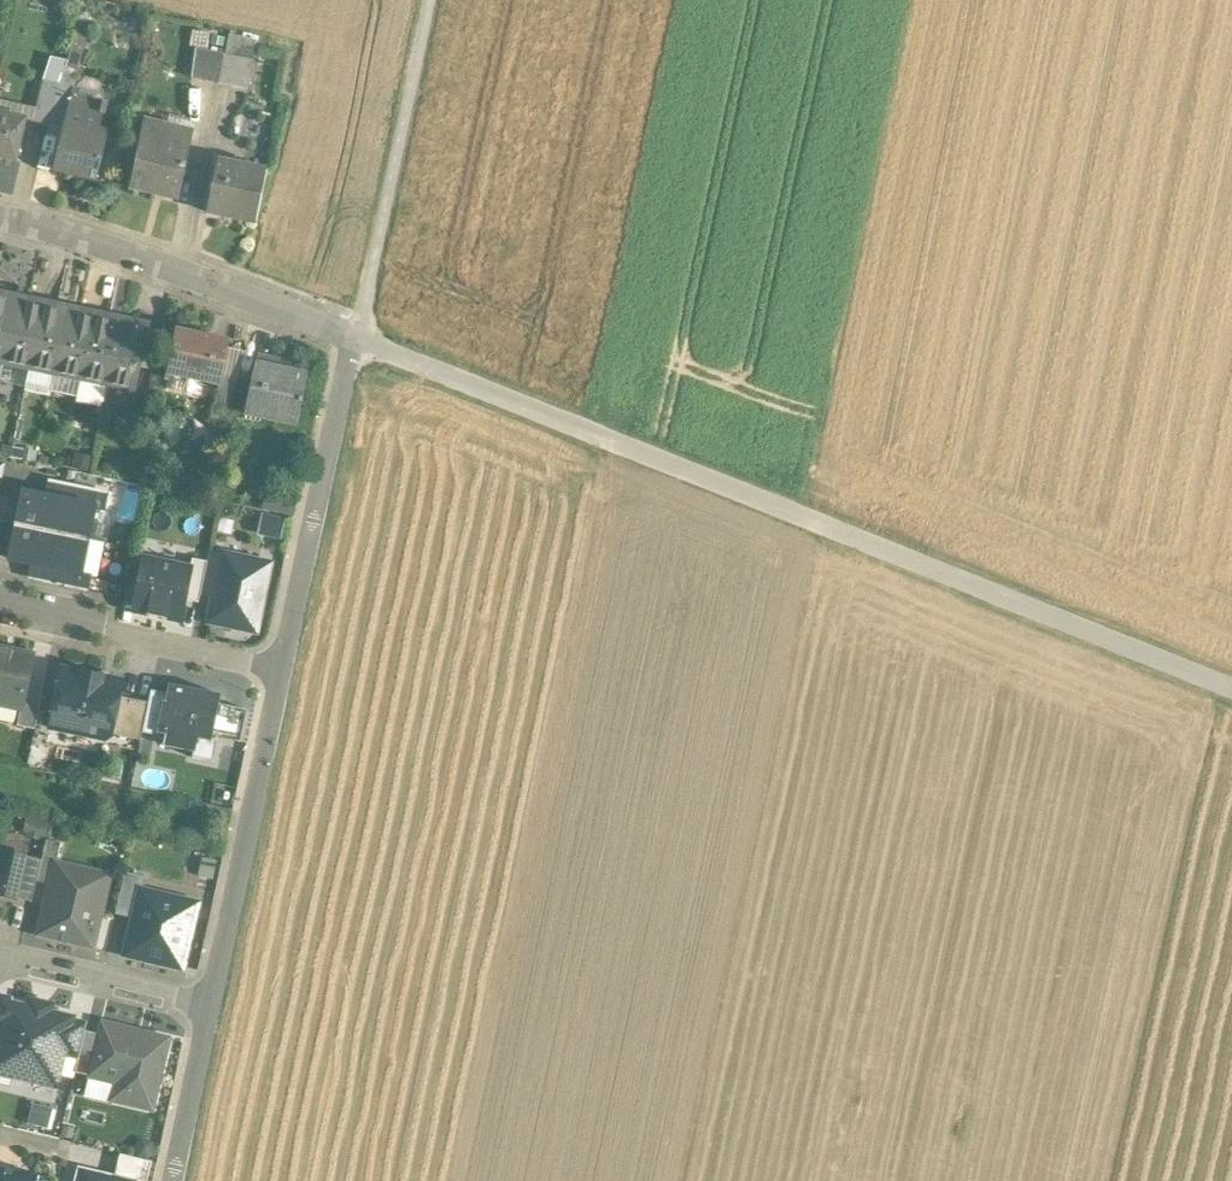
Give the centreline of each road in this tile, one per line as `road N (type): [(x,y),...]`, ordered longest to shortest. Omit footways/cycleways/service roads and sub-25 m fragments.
road 1 (unclassified): [(1231,690),(435,367)]
road 2 (residential): [(354,338),(165,265),(0,216)]
road 3 (track): [(354,338),(428,0)]
road 4 (residential): [(211,1008),(282,670)]
road 5 (residential): [(282,670),(354,338)]
road 6 (residential): [(0,604),(282,670)]
road 7 (residential): [(0,960),(211,1008)]
road 8 (residential): [(174,1180),(211,1008)]

